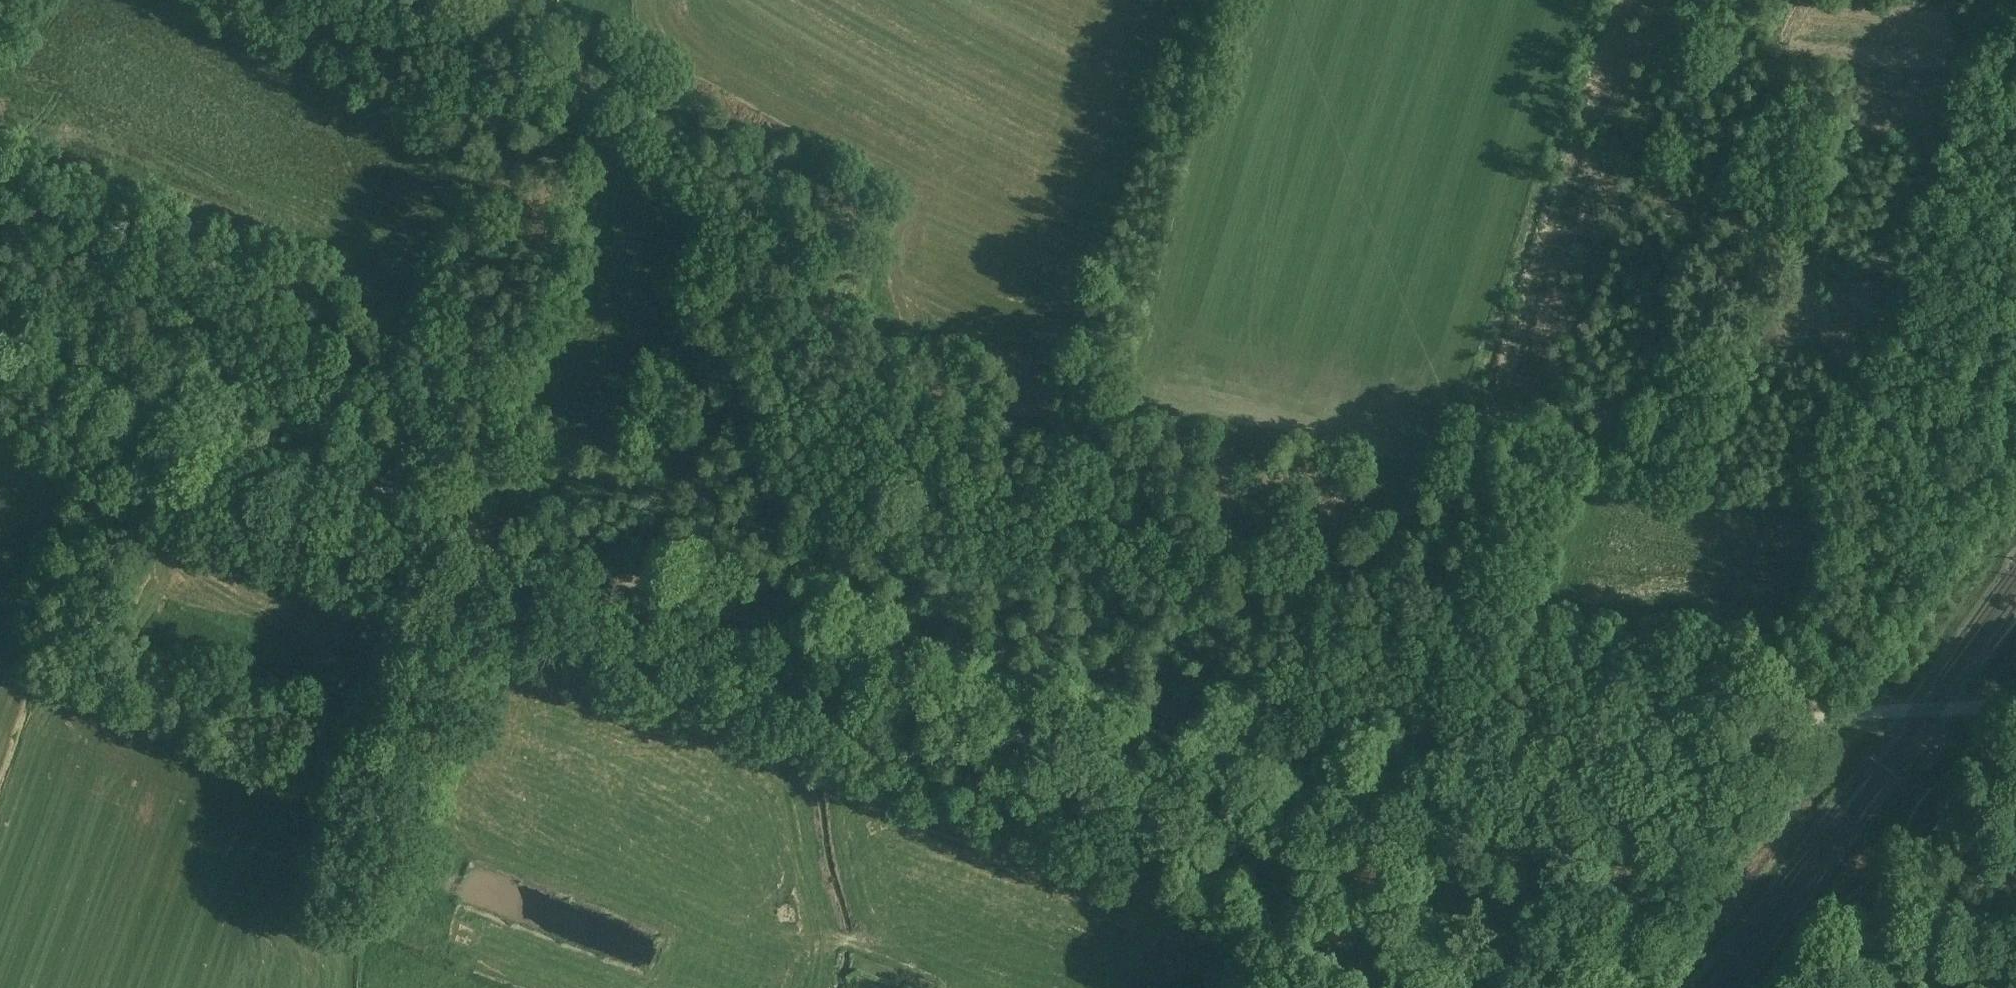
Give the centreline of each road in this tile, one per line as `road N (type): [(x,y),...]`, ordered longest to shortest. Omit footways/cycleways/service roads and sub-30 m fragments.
road 1 (track): [(1840,716),(1414,754),(1312,751),(1079,673),(956,642),(728,611),(364,482),(0,325)]
road 2 (track): [(1992,704),(1840,716)]

